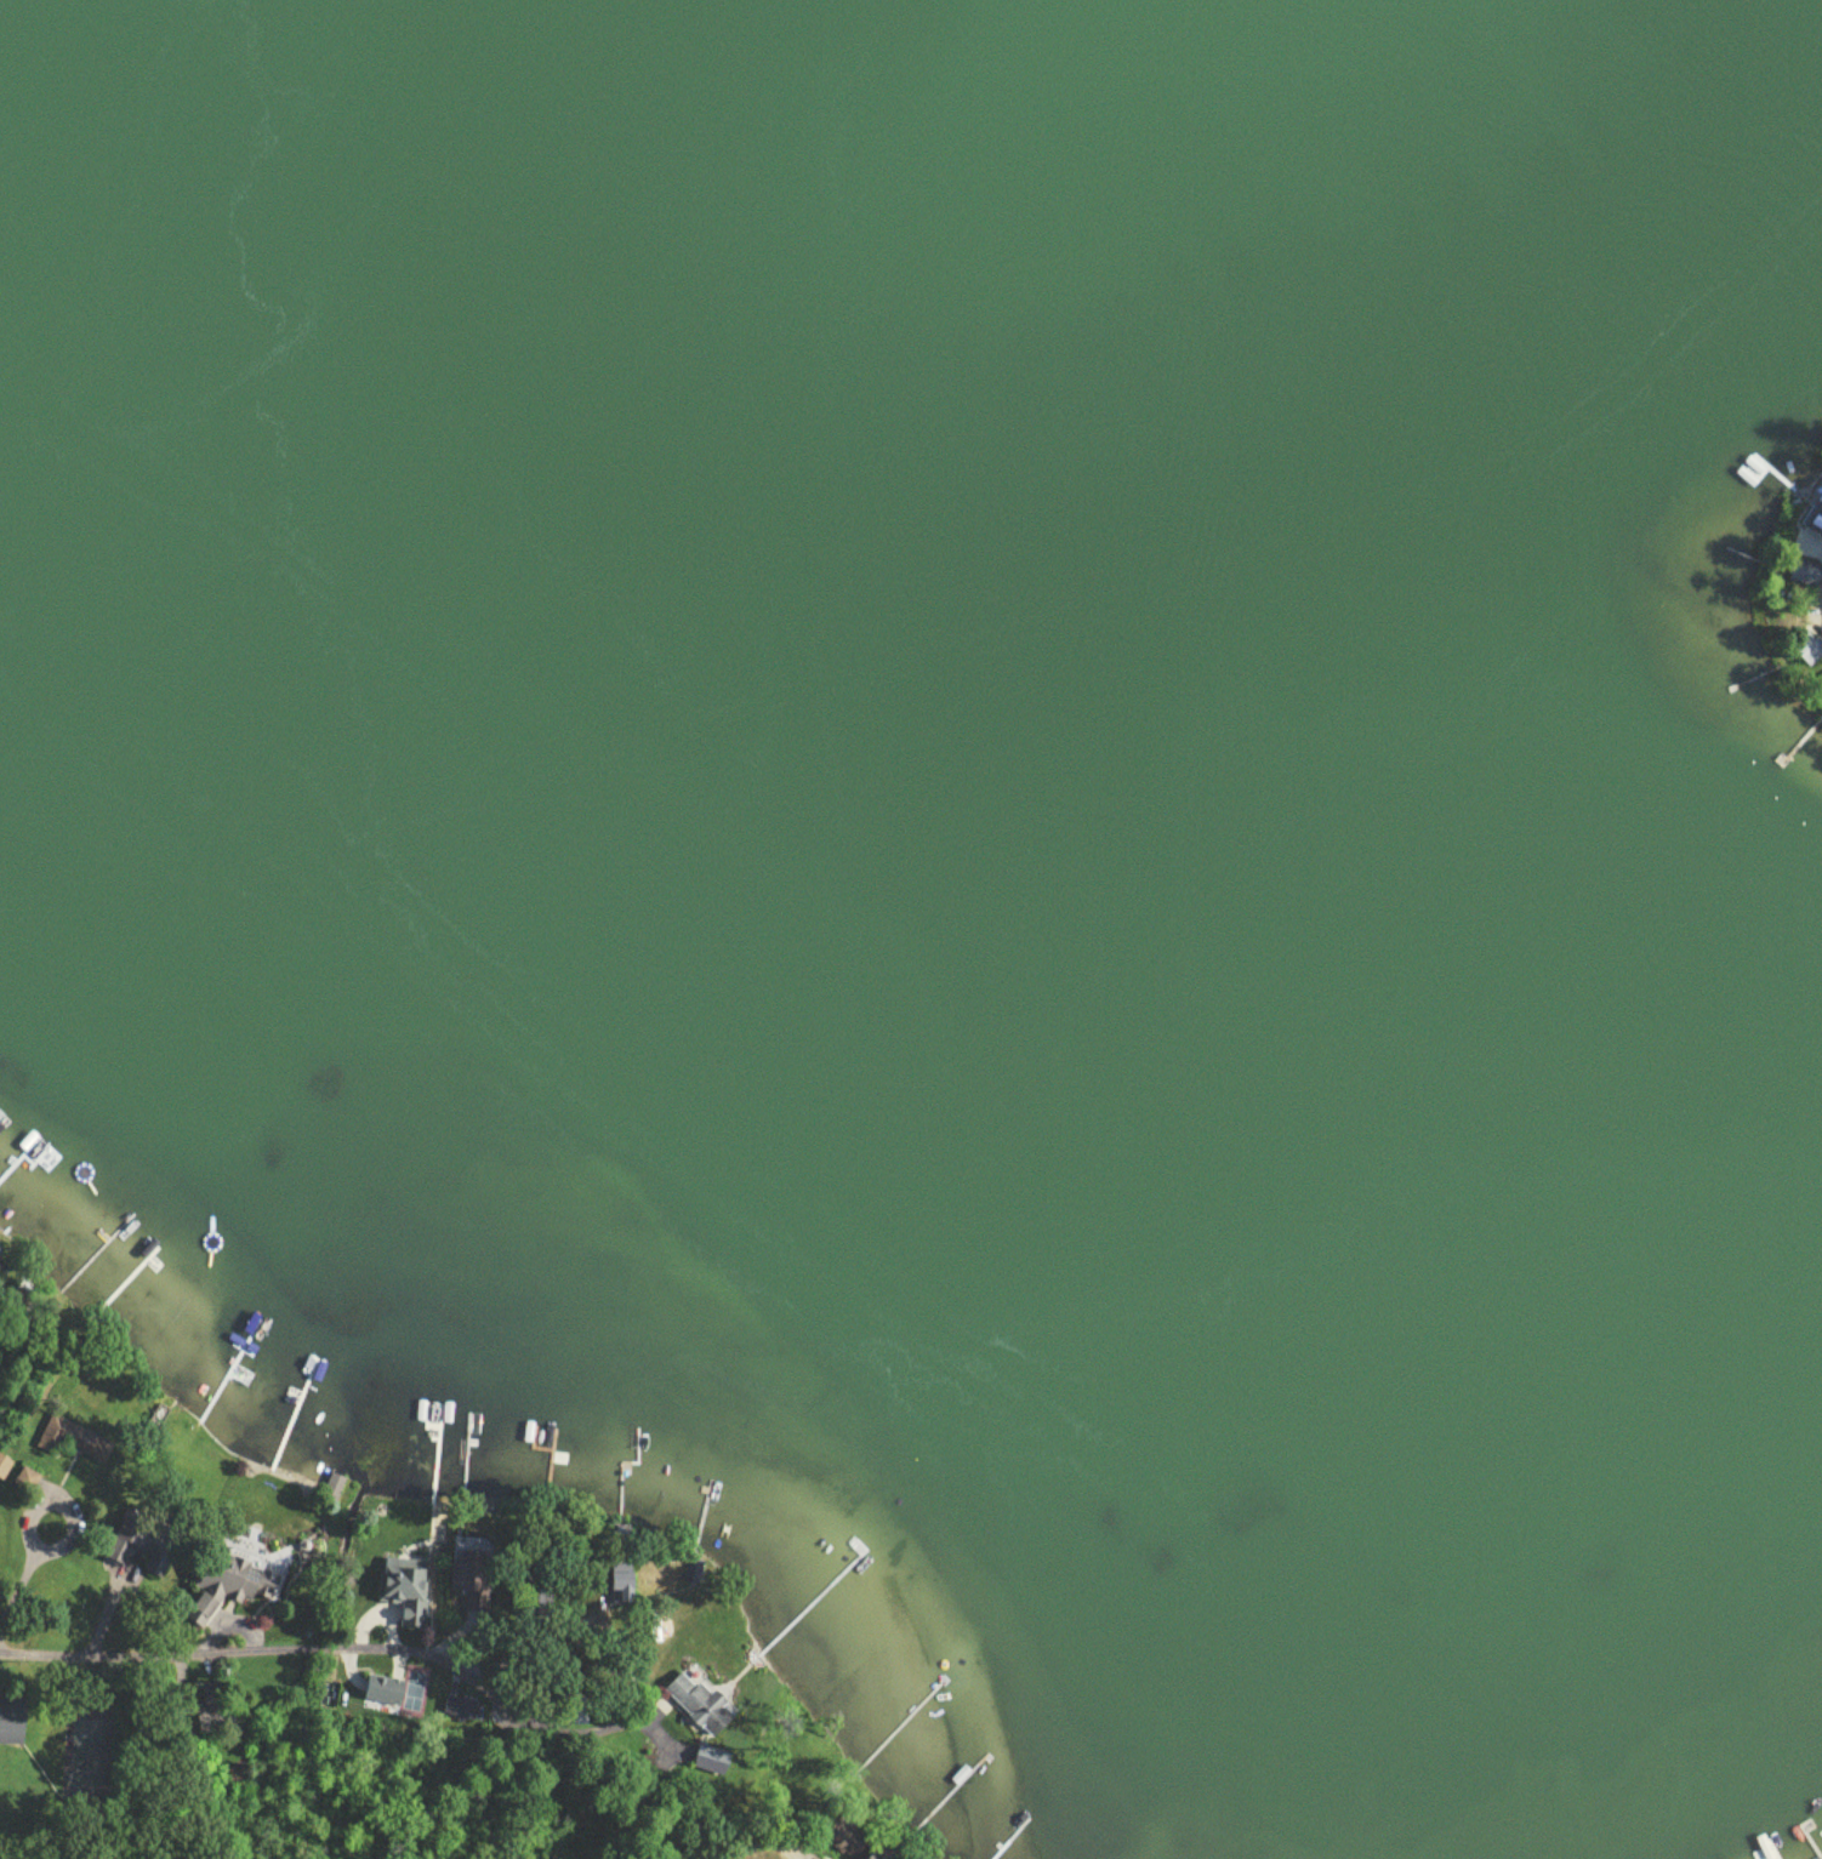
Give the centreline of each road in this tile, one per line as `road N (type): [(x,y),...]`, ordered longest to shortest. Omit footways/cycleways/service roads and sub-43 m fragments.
road 1 (residential): [(0,1646),(399,1641),(562,1729),(608,1726),(626,1713)]

